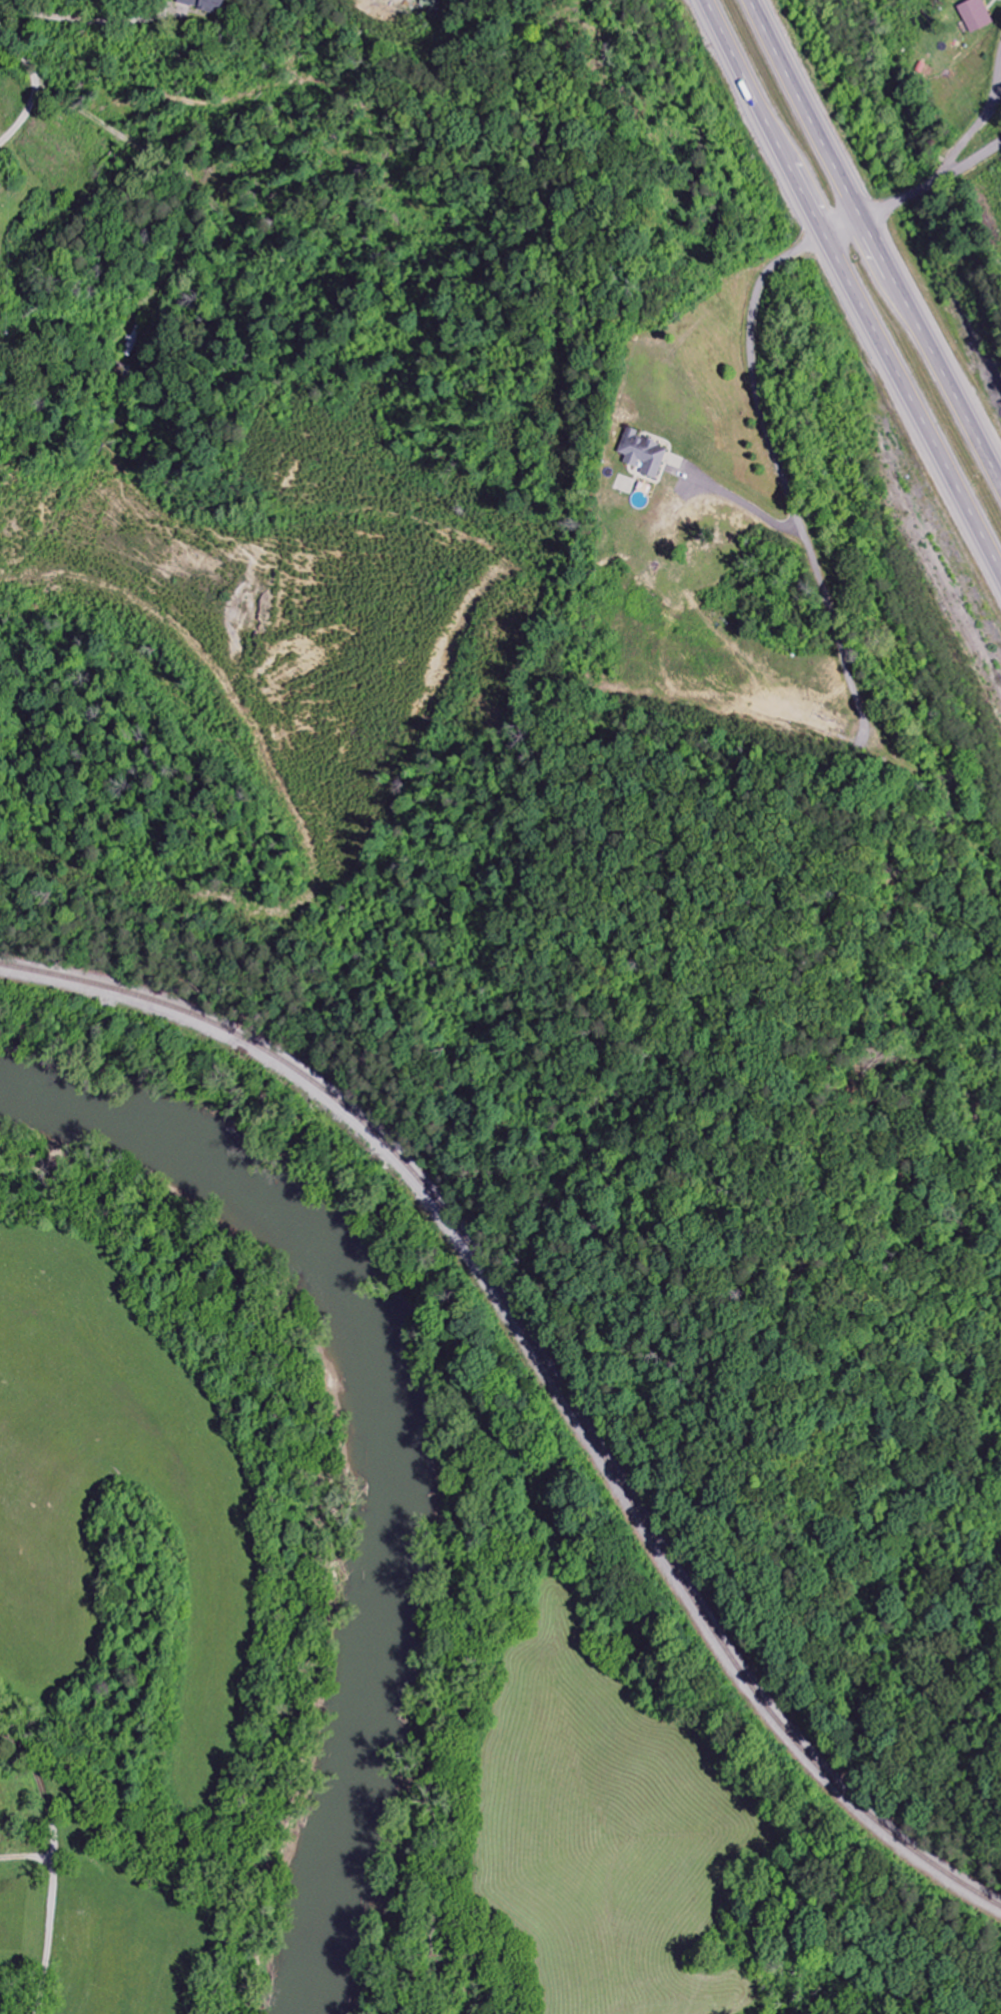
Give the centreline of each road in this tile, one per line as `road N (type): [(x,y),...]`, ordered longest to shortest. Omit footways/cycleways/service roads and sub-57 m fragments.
road 1 (trunk): [(704,0),(1000,587)]
road 2 (trunk): [(1000,481),(759,0)]
road 3 (residential): [(38,2013),(49,1959),(51,1819),(39,1776),(7,1732)]
road 4 (residential): [(828,242),(1000,145)]
road 5 (residential): [(947,178),(988,114),(1000,68)]

